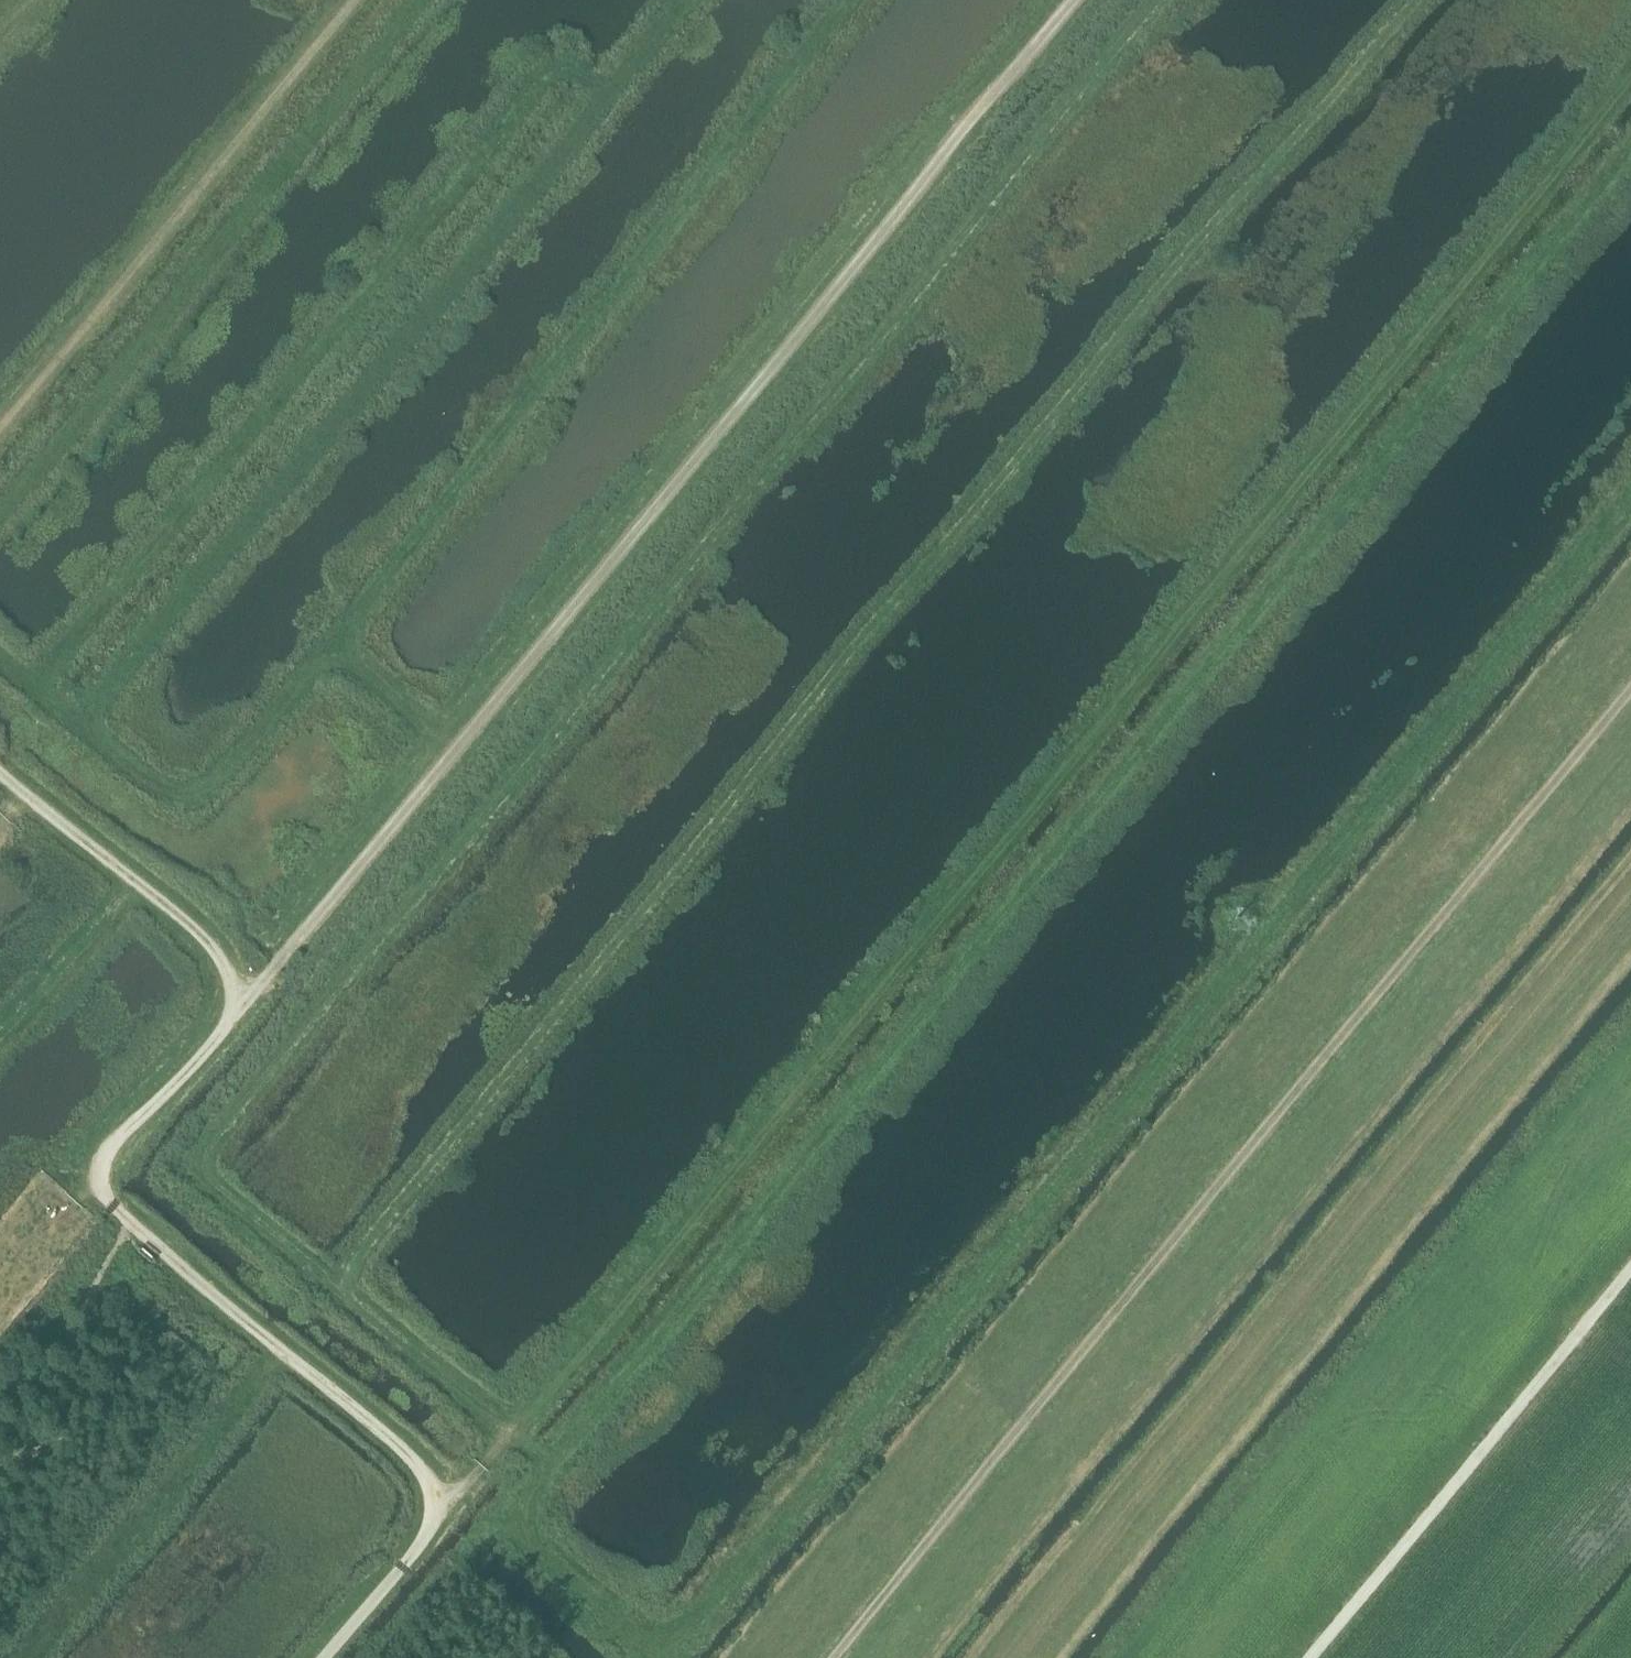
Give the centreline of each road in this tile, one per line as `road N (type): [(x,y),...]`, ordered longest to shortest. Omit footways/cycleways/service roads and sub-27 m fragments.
road 1 (track): [(1076,0),(238,1010)]
road 2 (track): [(133,1222),(104,1189),(104,1156),(238,1010),(227,967),(205,935),(0,772)]
road 3 (track): [(325,1657),(435,1526),(437,1498),(426,1470),(133,1222)]
road 4 (track): [(357,0),(0,426)]
road 5 (track): [(1630,1267),(1310,1657)]
road 6 (track): [(435,1526),(519,1426)]

